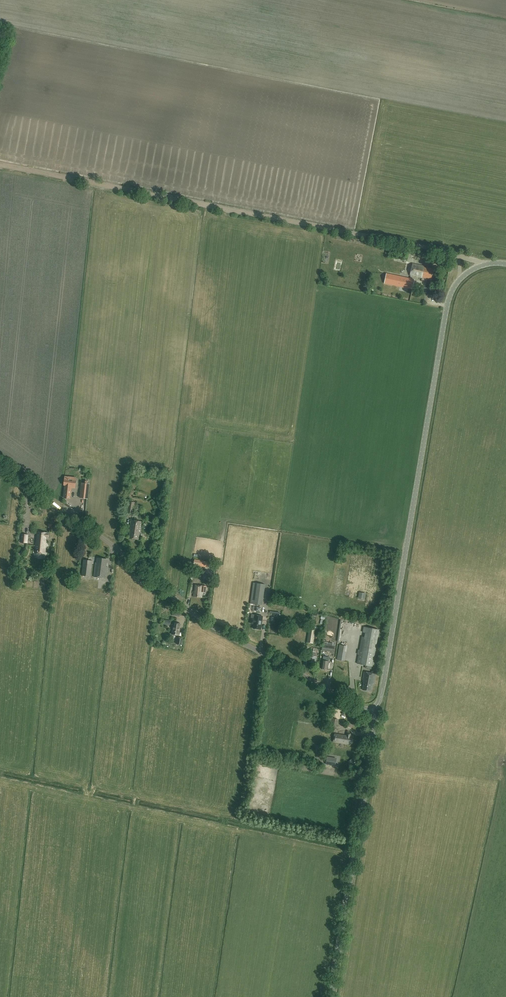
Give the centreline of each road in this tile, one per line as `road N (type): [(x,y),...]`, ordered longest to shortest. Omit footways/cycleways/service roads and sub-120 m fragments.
road 1 (tertiary): [(375,710),(451,293),(475,268),(505,264)]
road 2 (track): [(0,165),(457,255)]
road 3 (unclassified): [(375,710),(196,615),(0,463)]
road 4 (tertiary): [(331,996),(375,710)]

